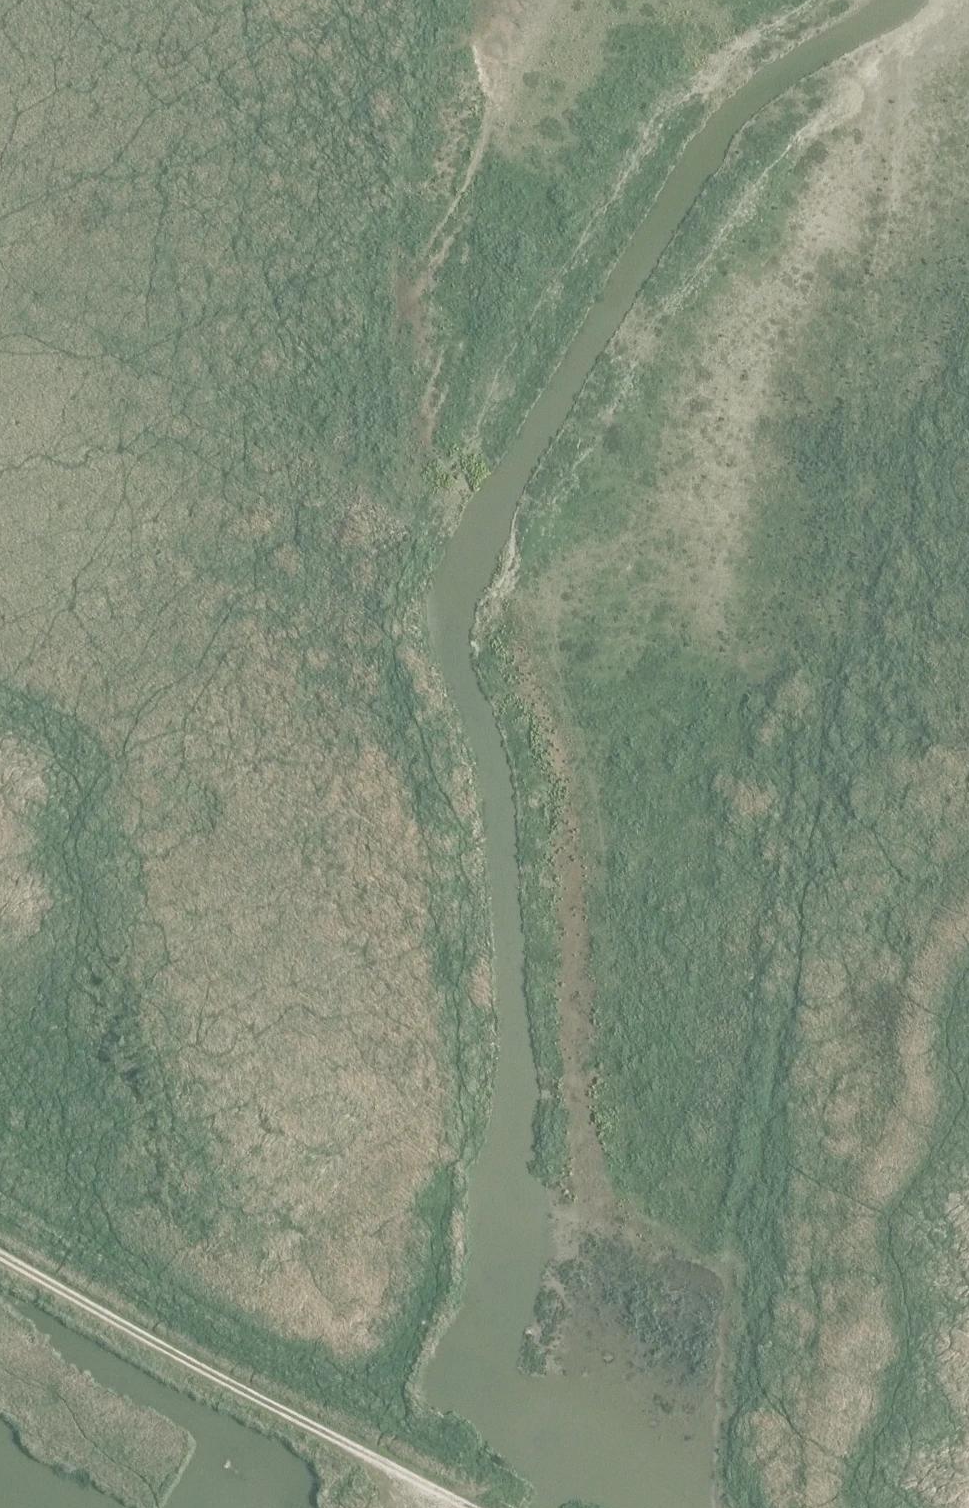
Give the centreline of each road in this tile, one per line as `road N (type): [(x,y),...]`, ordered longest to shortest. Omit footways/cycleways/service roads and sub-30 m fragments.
road 1 (track): [(476,1507),(0,1250)]

